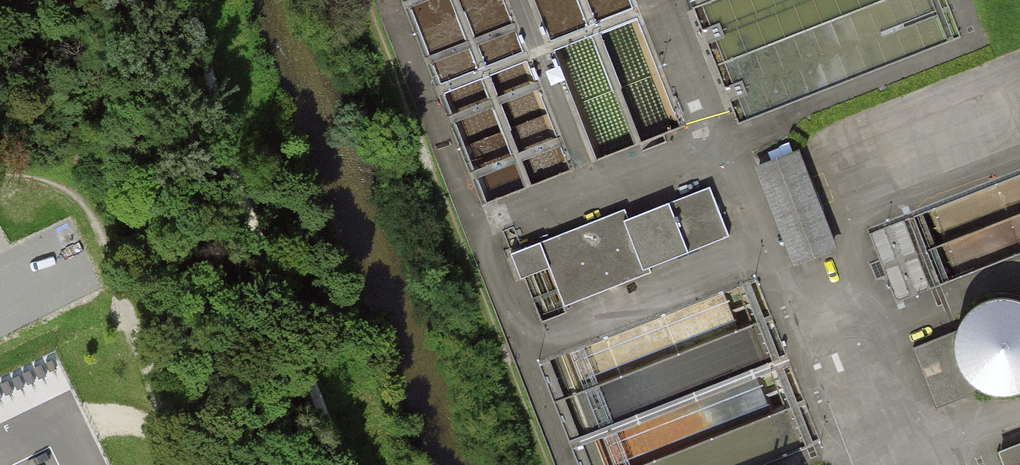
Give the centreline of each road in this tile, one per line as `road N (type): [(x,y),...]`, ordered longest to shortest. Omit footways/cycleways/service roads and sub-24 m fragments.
road 1 (track): [(545,464),(362,0)]
road 2 (track): [(185,0),(226,147),(342,464)]
road 3 (track): [(177,464),(112,254),(74,194)]

